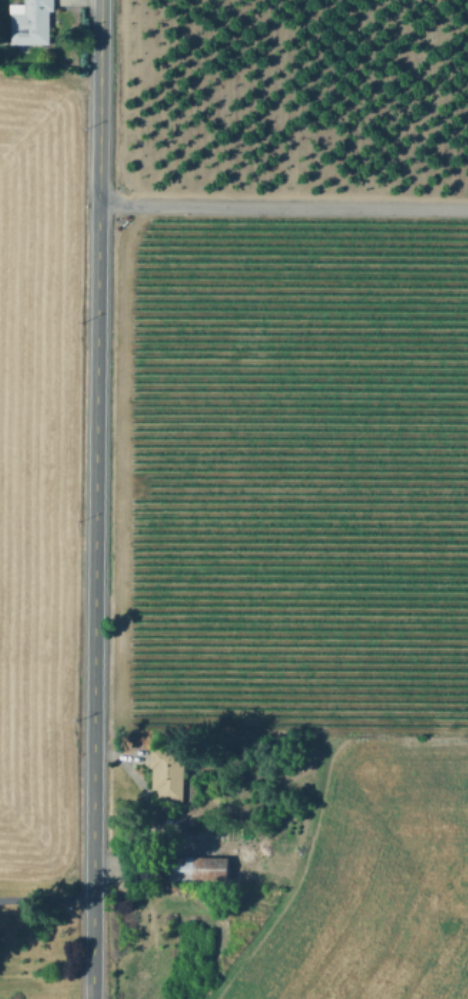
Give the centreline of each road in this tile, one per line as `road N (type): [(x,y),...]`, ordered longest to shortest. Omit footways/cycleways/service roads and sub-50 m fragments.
road 1 (tertiary): [(100,0),(93,998)]

